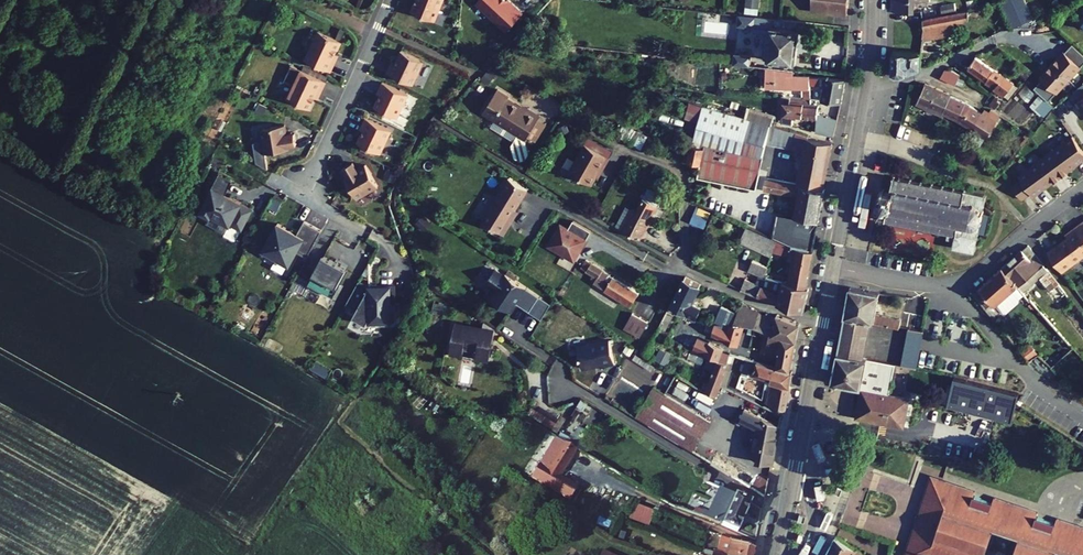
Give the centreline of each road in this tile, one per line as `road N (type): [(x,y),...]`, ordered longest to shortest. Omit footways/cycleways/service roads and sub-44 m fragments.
road 1 (tertiary): [(822,324),(778,554)]
road 2 (residential): [(682,265),(680,173),(567,114)]
road 3 (residential): [(305,188),(390,0)]
road 4 (residential): [(868,83),(911,78),(1006,36),(1052,48)]
road 5 (tertiary): [(868,83),(833,267)]
road 6 (residential): [(682,265),(522,172)]
road 7 (residential): [(956,292),(1024,371),(1082,415)]
road 8 (residential): [(1082,187),(956,292)]
road 9 (residential): [(822,324),(682,265)]
road 10 (residential): [(833,267),(956,292)]

